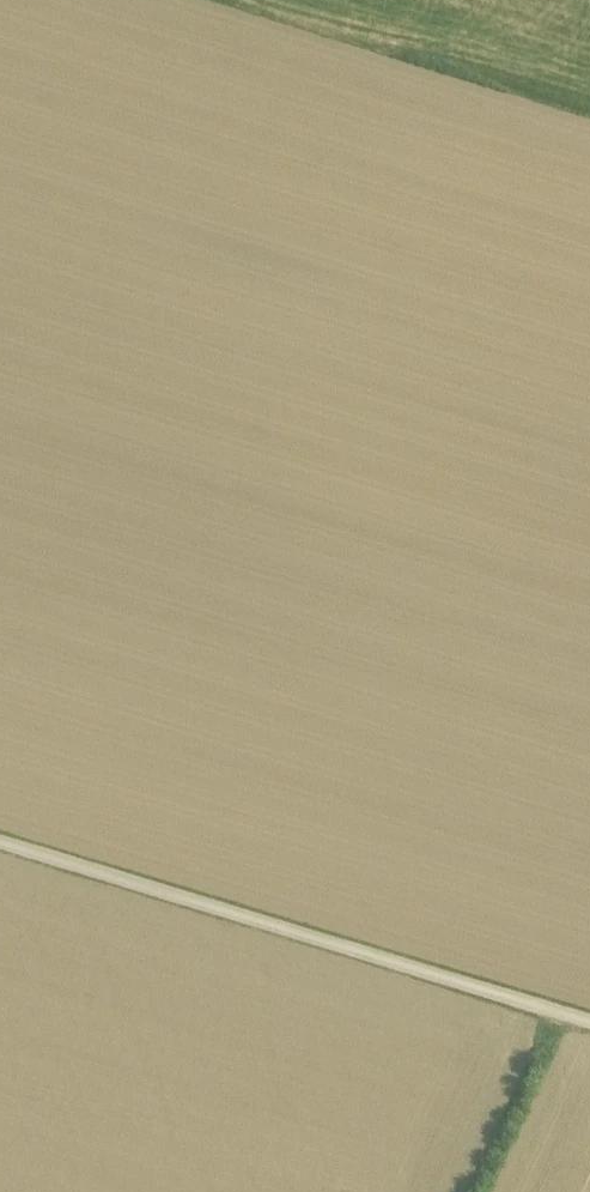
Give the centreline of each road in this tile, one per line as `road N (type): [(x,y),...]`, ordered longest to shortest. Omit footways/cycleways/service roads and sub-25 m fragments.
road 1 (unclassified): [(589,1024),(0,843)]

